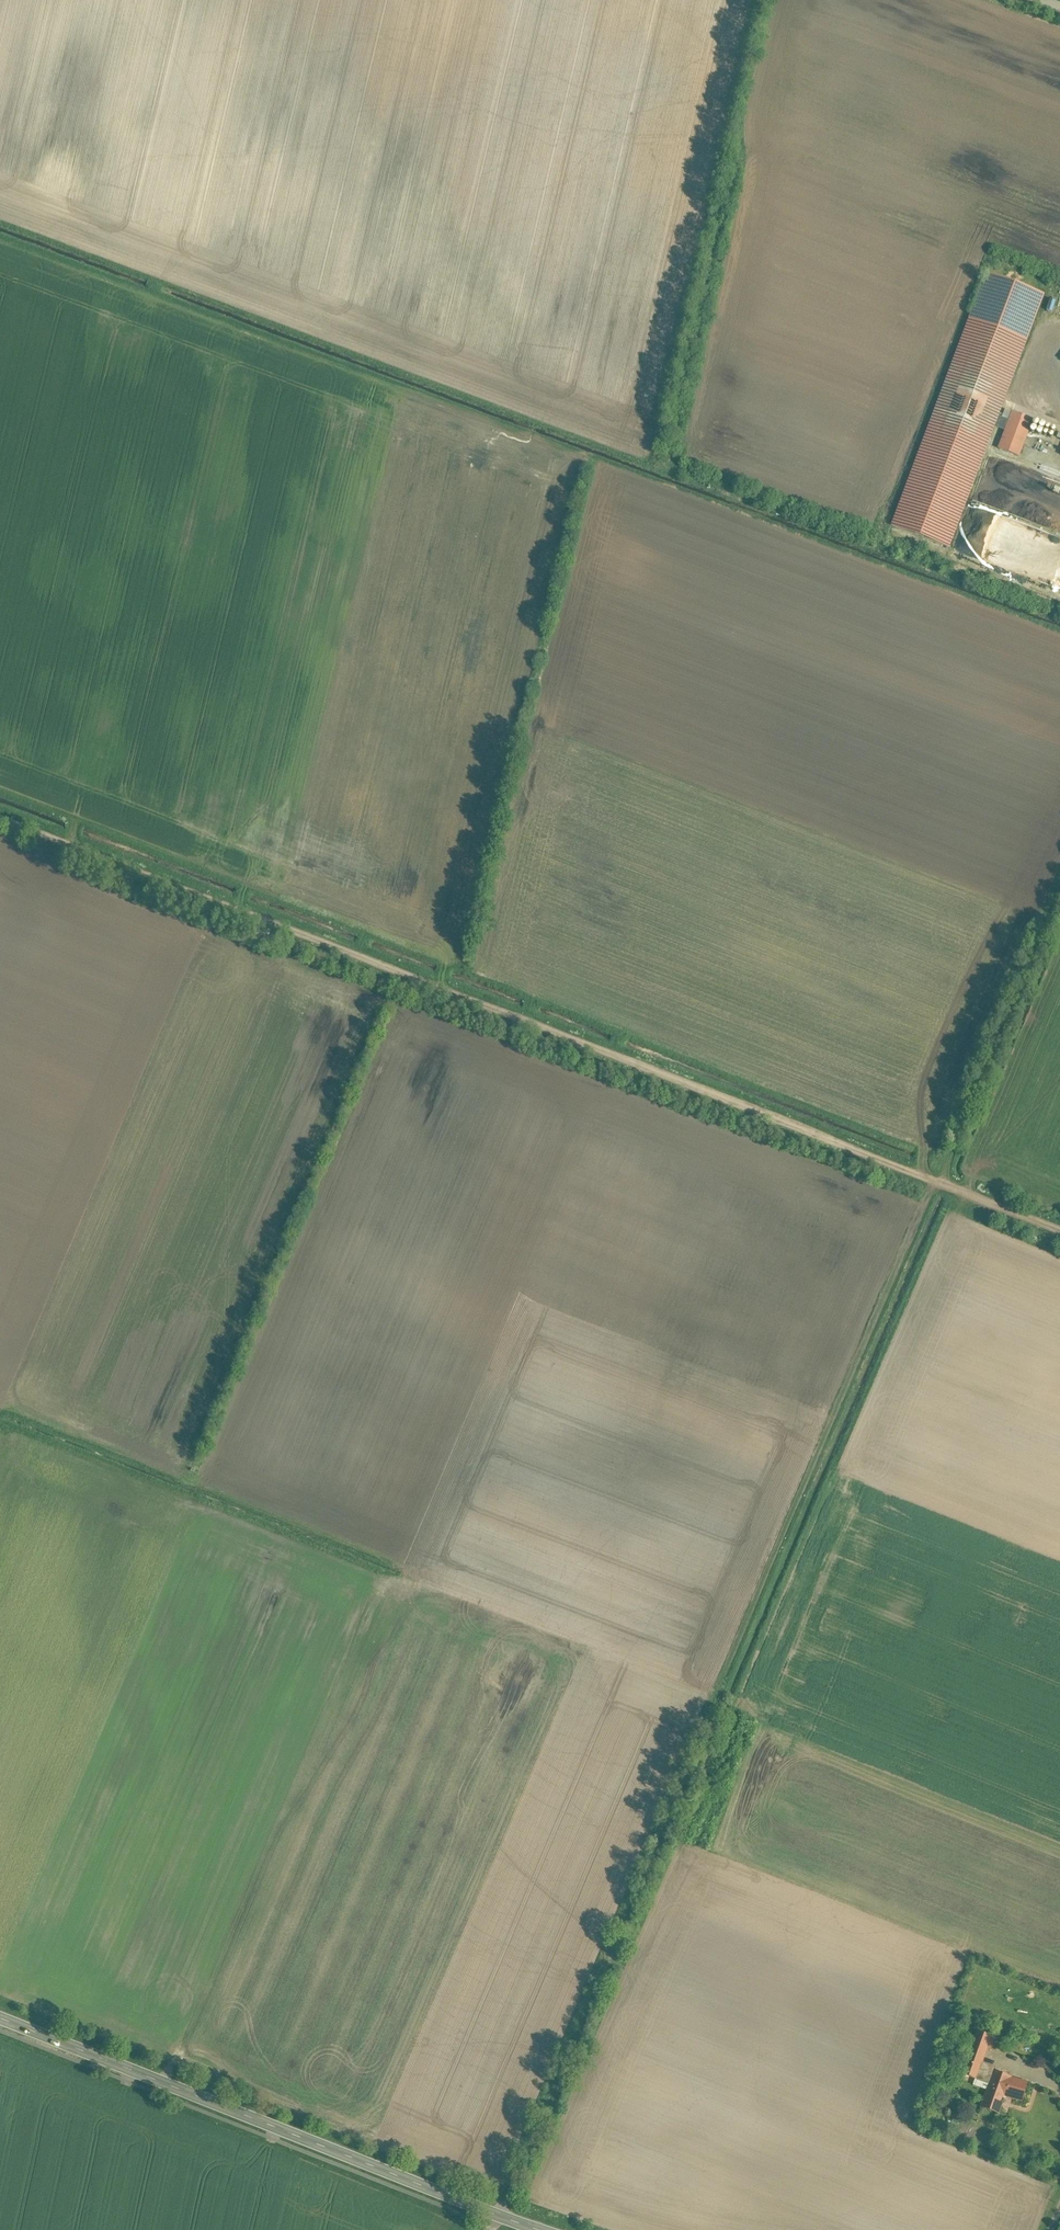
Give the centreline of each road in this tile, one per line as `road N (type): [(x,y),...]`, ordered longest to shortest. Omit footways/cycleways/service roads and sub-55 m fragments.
road 1 (unclassified): [(0,814),(1059,1225)]
road 2 (track): [(941,1179),(499,2218)]
road 3 (secondary): [(533,2229),(0,2016)]

